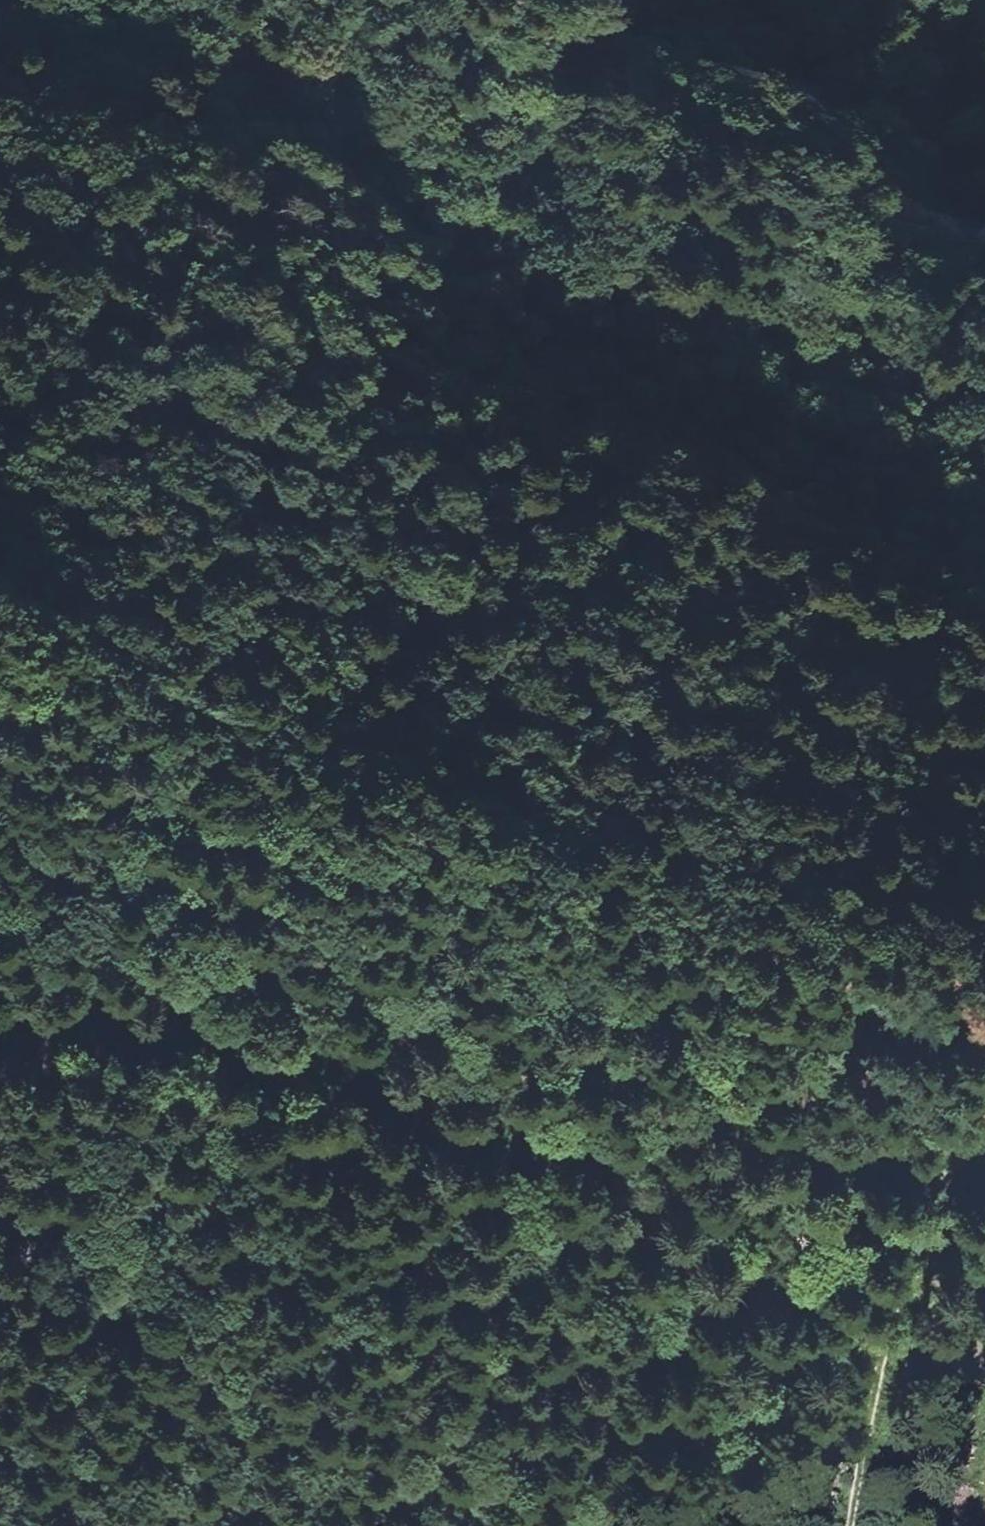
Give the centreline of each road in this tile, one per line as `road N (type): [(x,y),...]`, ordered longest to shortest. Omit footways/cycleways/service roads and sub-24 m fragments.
road 1 (track): [(851,1525),(910,1250),(984,1129)]

